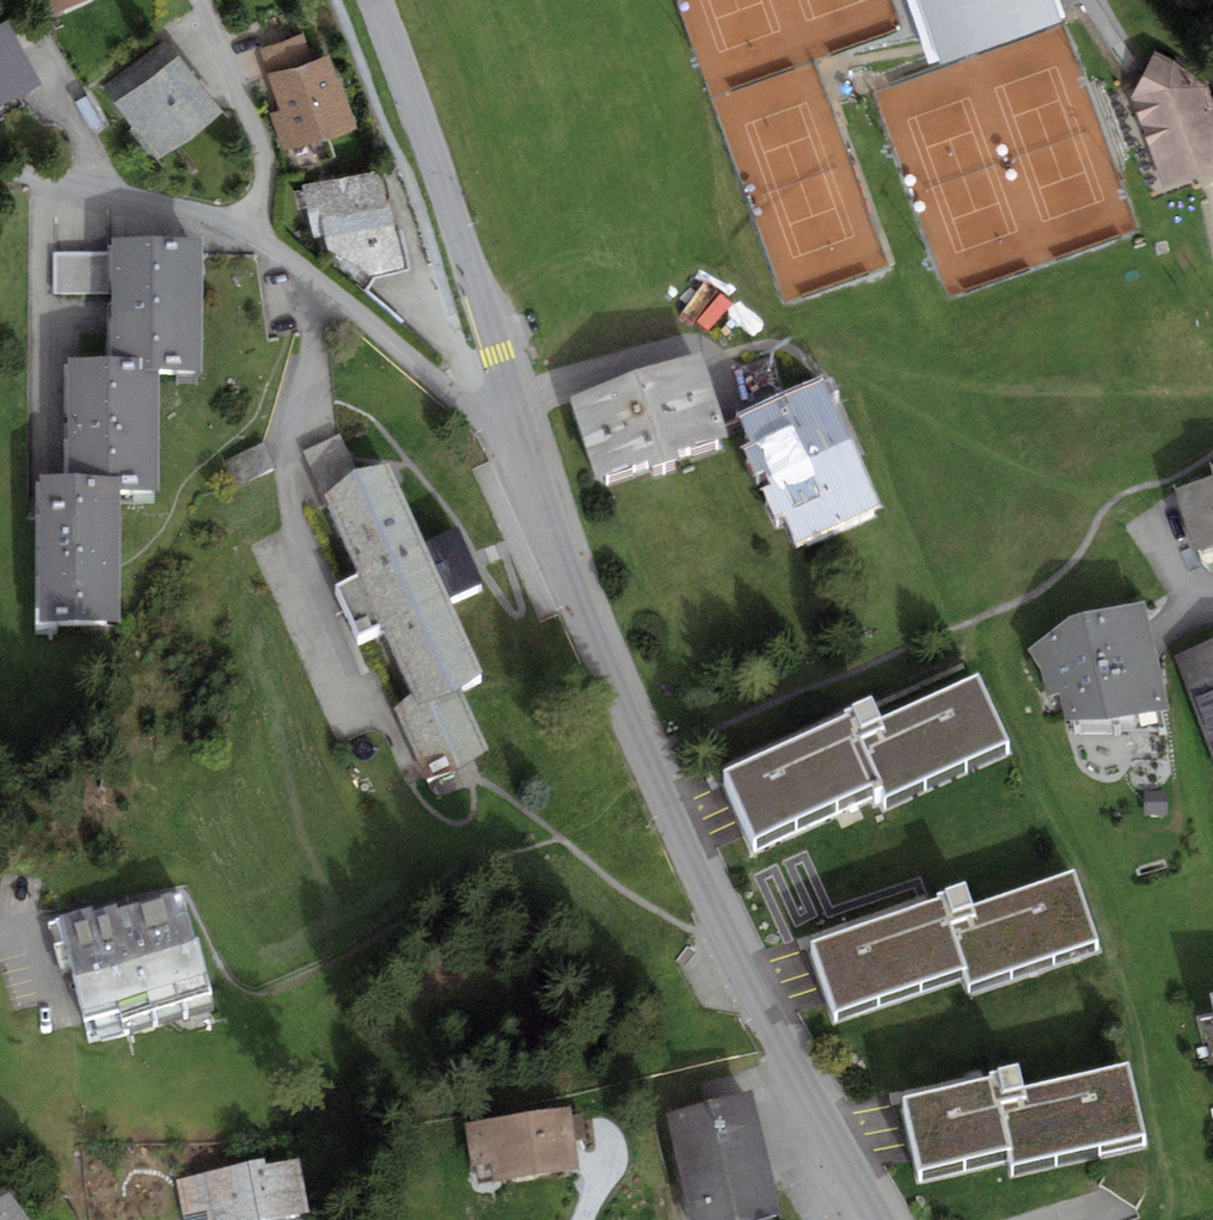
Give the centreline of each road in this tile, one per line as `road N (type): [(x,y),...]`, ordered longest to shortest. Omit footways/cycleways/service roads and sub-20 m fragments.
road 1 (tertiary): [(515,411),(649,757),(879,1219)]
road 2 (tertiary): [(374,0),(515,411)]
road 3 (residential): [(515,411),(481,409),(252,235)]
road 4 (residential): [(252,235),(0,175)]
road 5 (residential): [(252,235),(269,171),(193,0)]

